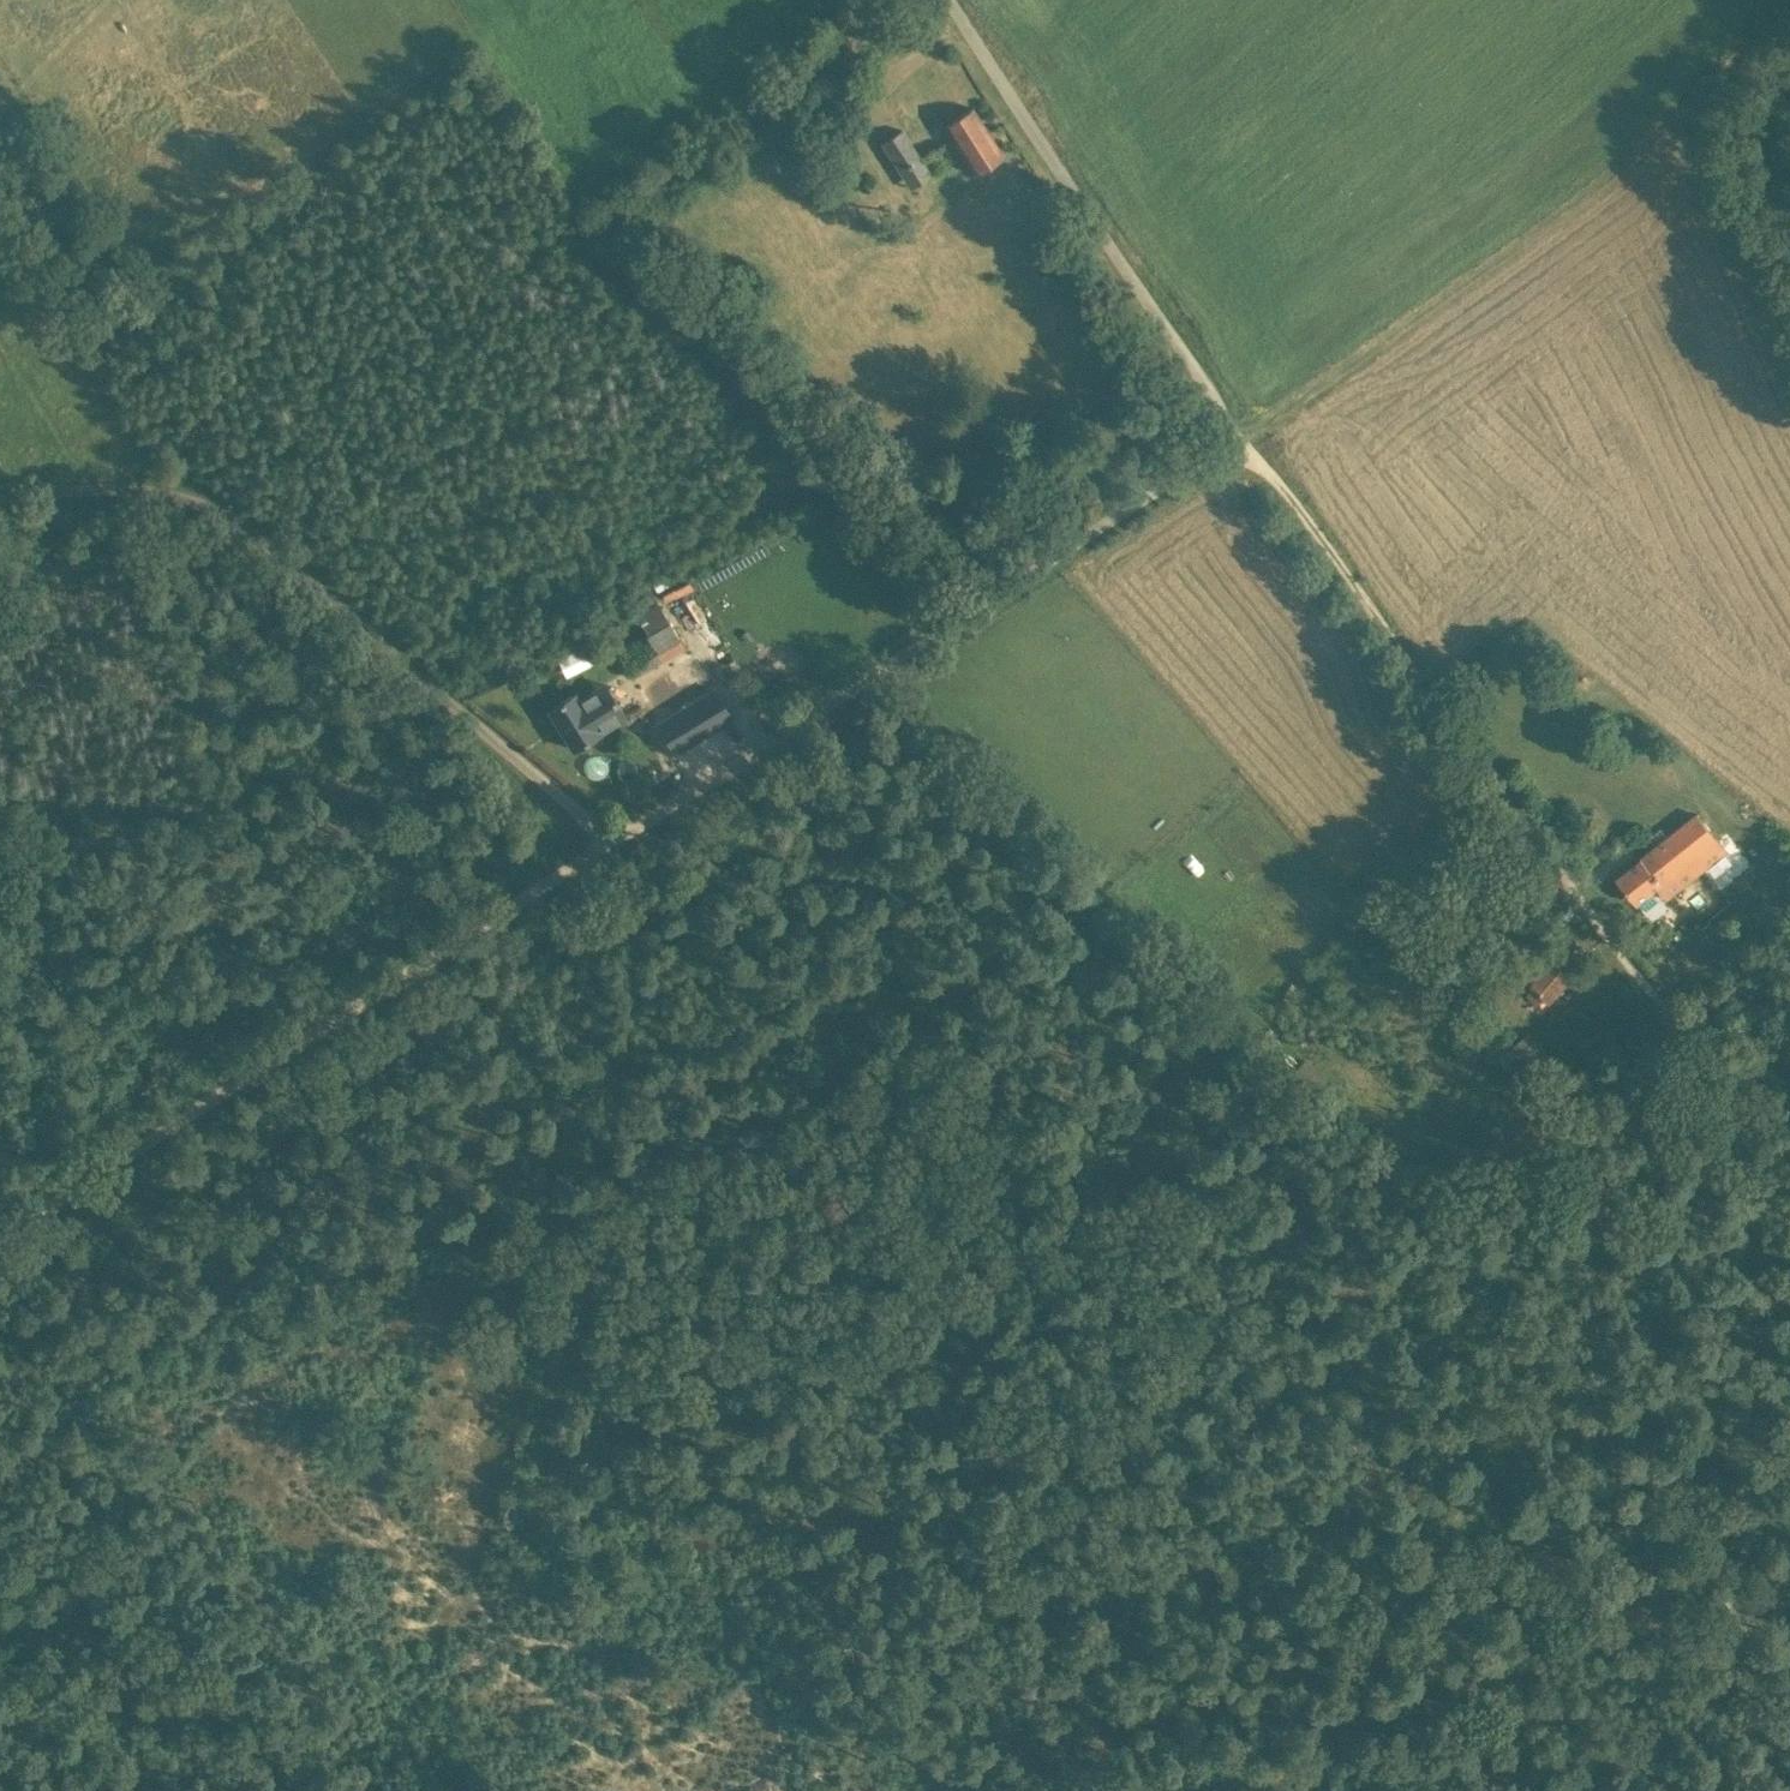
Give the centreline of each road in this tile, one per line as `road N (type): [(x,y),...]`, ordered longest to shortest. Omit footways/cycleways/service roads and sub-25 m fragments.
road 1 (unclassified): [(612,845),(1236,438),(951,0)]
road 2 (unclassified): [(612,845),(324,597),(210,513),(180,500),(0,501)]
road 3 (track): [(0,1218),(612,845)]
road 4 (track): [(1789,23),(1671,133),(1236,438)]
road 5 (track): [(1732,1128),(1491,1513)]
road 6 (track): [(1491,1513),(1789,1675)]
road 7 (track): [(1300,1790),(1491,1513)]

